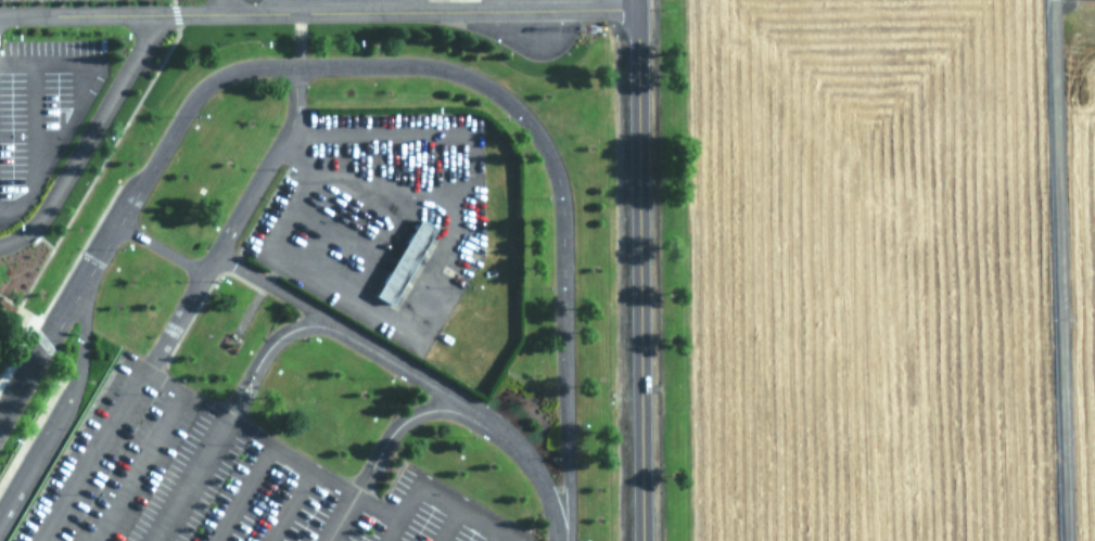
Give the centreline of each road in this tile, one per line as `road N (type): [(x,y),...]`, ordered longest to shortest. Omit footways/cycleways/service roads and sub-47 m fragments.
road 1 (secondary): [(566,540),(562,210),(555,176),(540,140),(509,107),(469,79),(420,67),(240,69),(207,86),(0,423)]
road 2 (track): [(1067,540),(1058,0)]
road 3 (residential): [(642,540),(637,0)]

